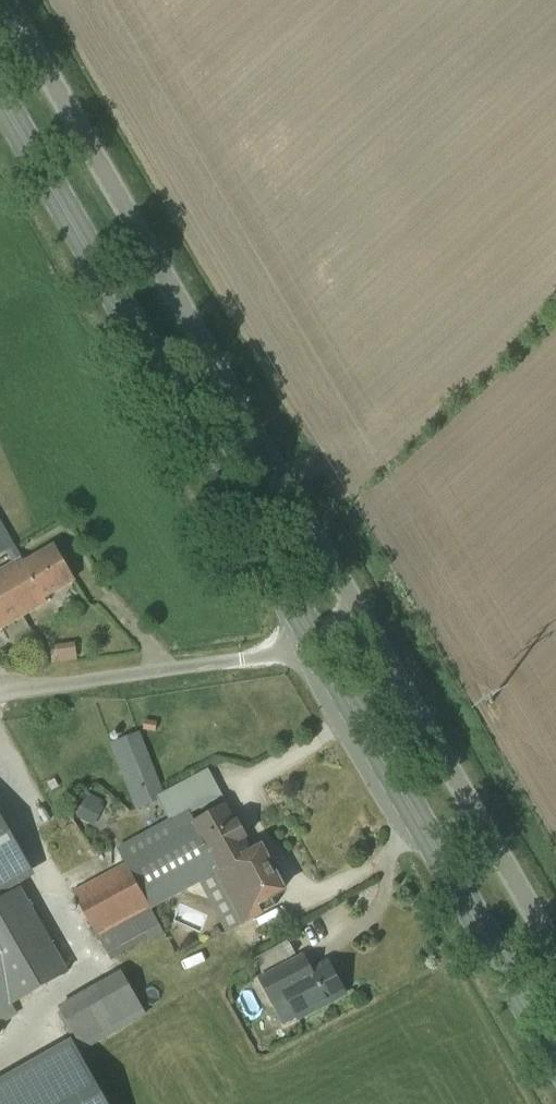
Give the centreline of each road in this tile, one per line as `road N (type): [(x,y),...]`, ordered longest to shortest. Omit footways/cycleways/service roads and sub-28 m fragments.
road 1 (primary): [(555,1059),(0,102)]
road 2 (unclassified): [(555,958),(0,3)]

